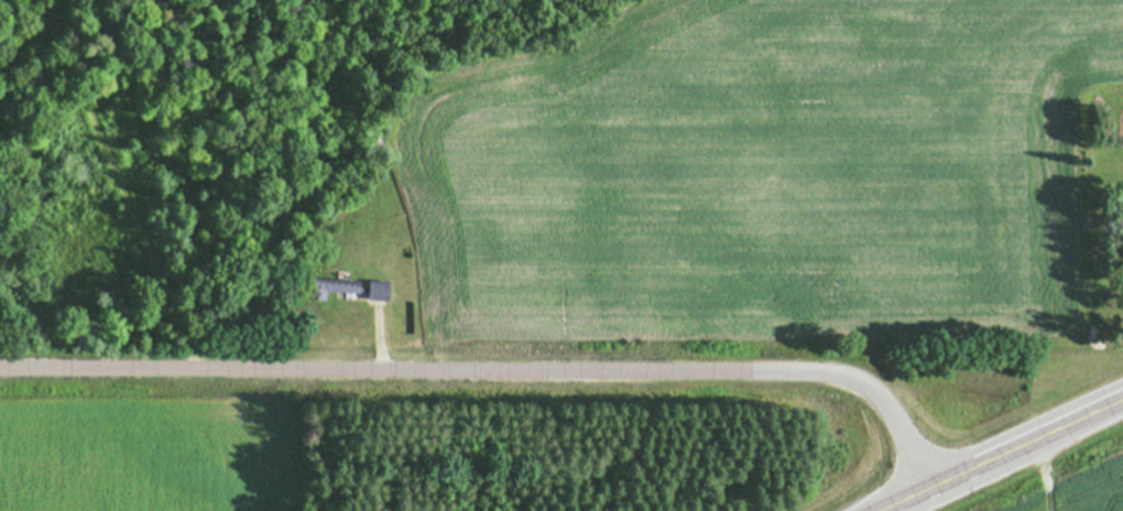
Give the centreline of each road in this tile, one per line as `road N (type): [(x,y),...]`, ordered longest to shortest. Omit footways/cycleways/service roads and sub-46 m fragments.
road 1 (residential): [(935,486),(879,392),(827,369),(0,368)]
road 2 (primary): [(880,510),(1122,399)]

